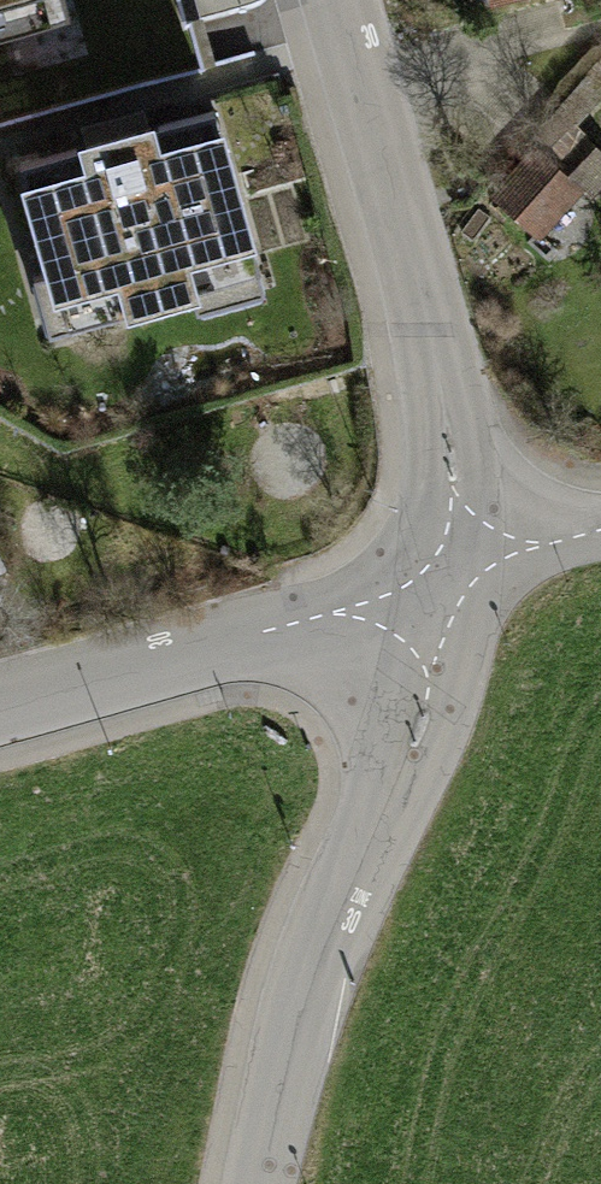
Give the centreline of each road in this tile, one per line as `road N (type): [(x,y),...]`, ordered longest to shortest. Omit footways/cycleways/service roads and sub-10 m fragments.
road 1 (residential): [(450,578),(422,711),(290,1039),(260,1183)]
road 2 (residential): [(332,0),(445,402),(456,513),(450,578)]
road 3 (residential): [(450,578),(0,705)]
road 4 (residential): [(600,532),(450,578)]

